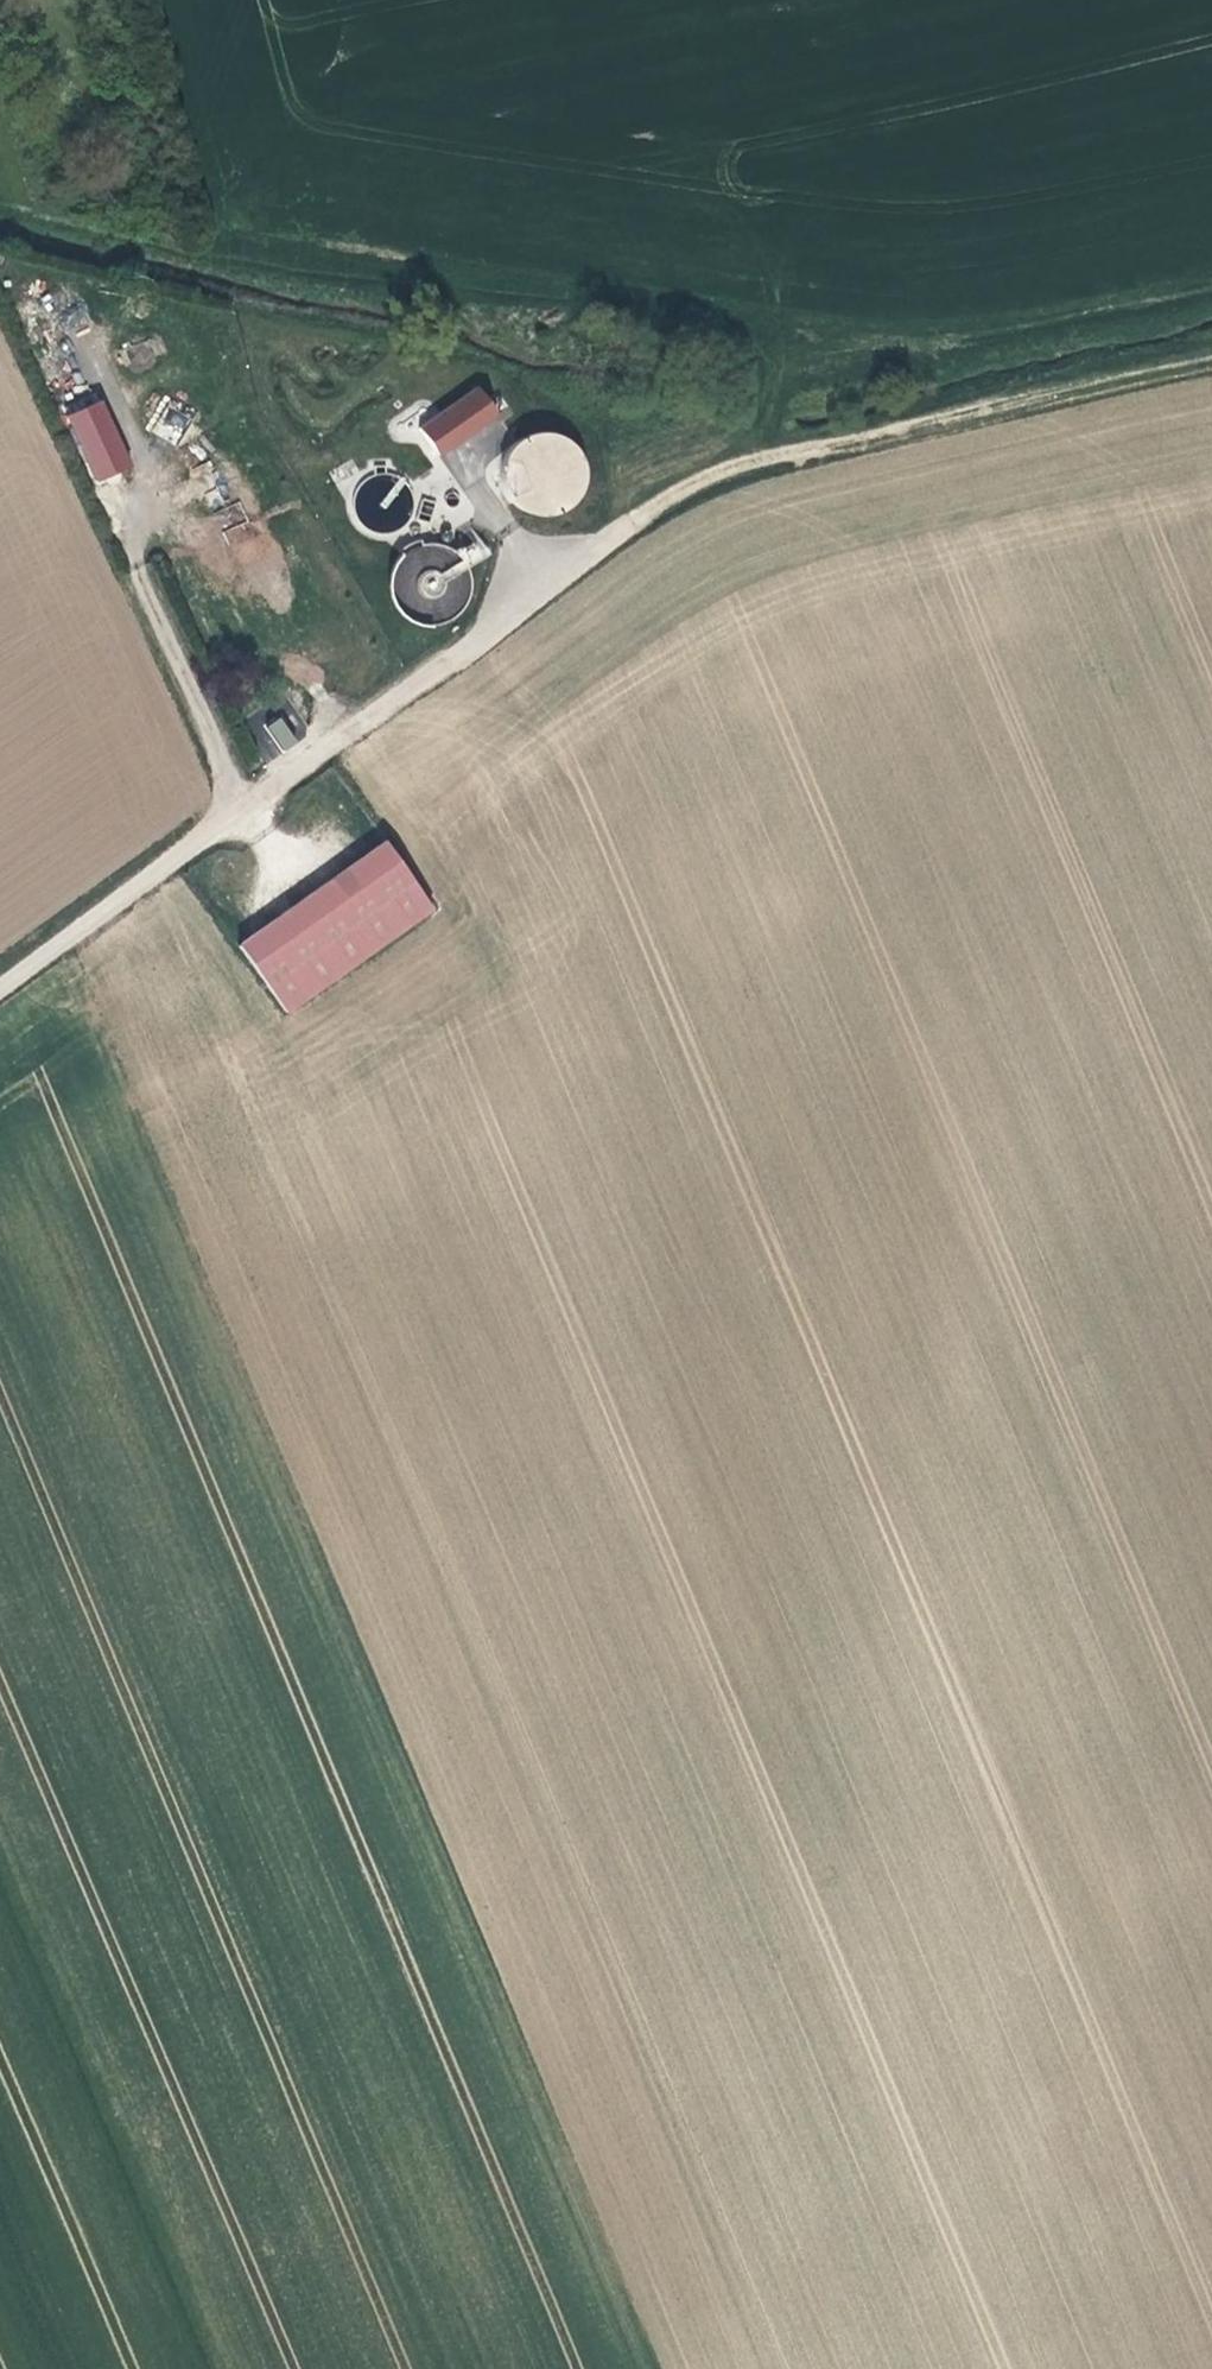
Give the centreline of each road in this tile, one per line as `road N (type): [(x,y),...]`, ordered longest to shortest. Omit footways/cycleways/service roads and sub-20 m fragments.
road 1 (track): [(91,350),(144,448),(136,559),(212,727),(236,815)]
road 2 (track): [(1211,366),(746,464)]
road 3 (unclassified): [(263,795),(0,991)]
road 4 (track): [(746,464),(829,241)]
road 5 (track): [(746,464),(711,475),(633,522)]

